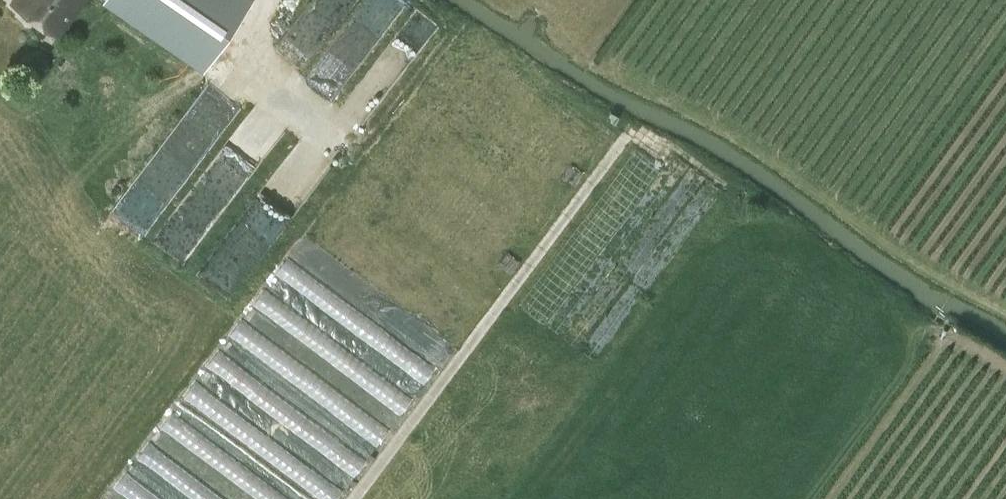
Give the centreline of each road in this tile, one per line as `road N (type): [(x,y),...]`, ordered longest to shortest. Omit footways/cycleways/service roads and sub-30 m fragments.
road 1 (track): [(590,65),(722,130),(1005,313)]

